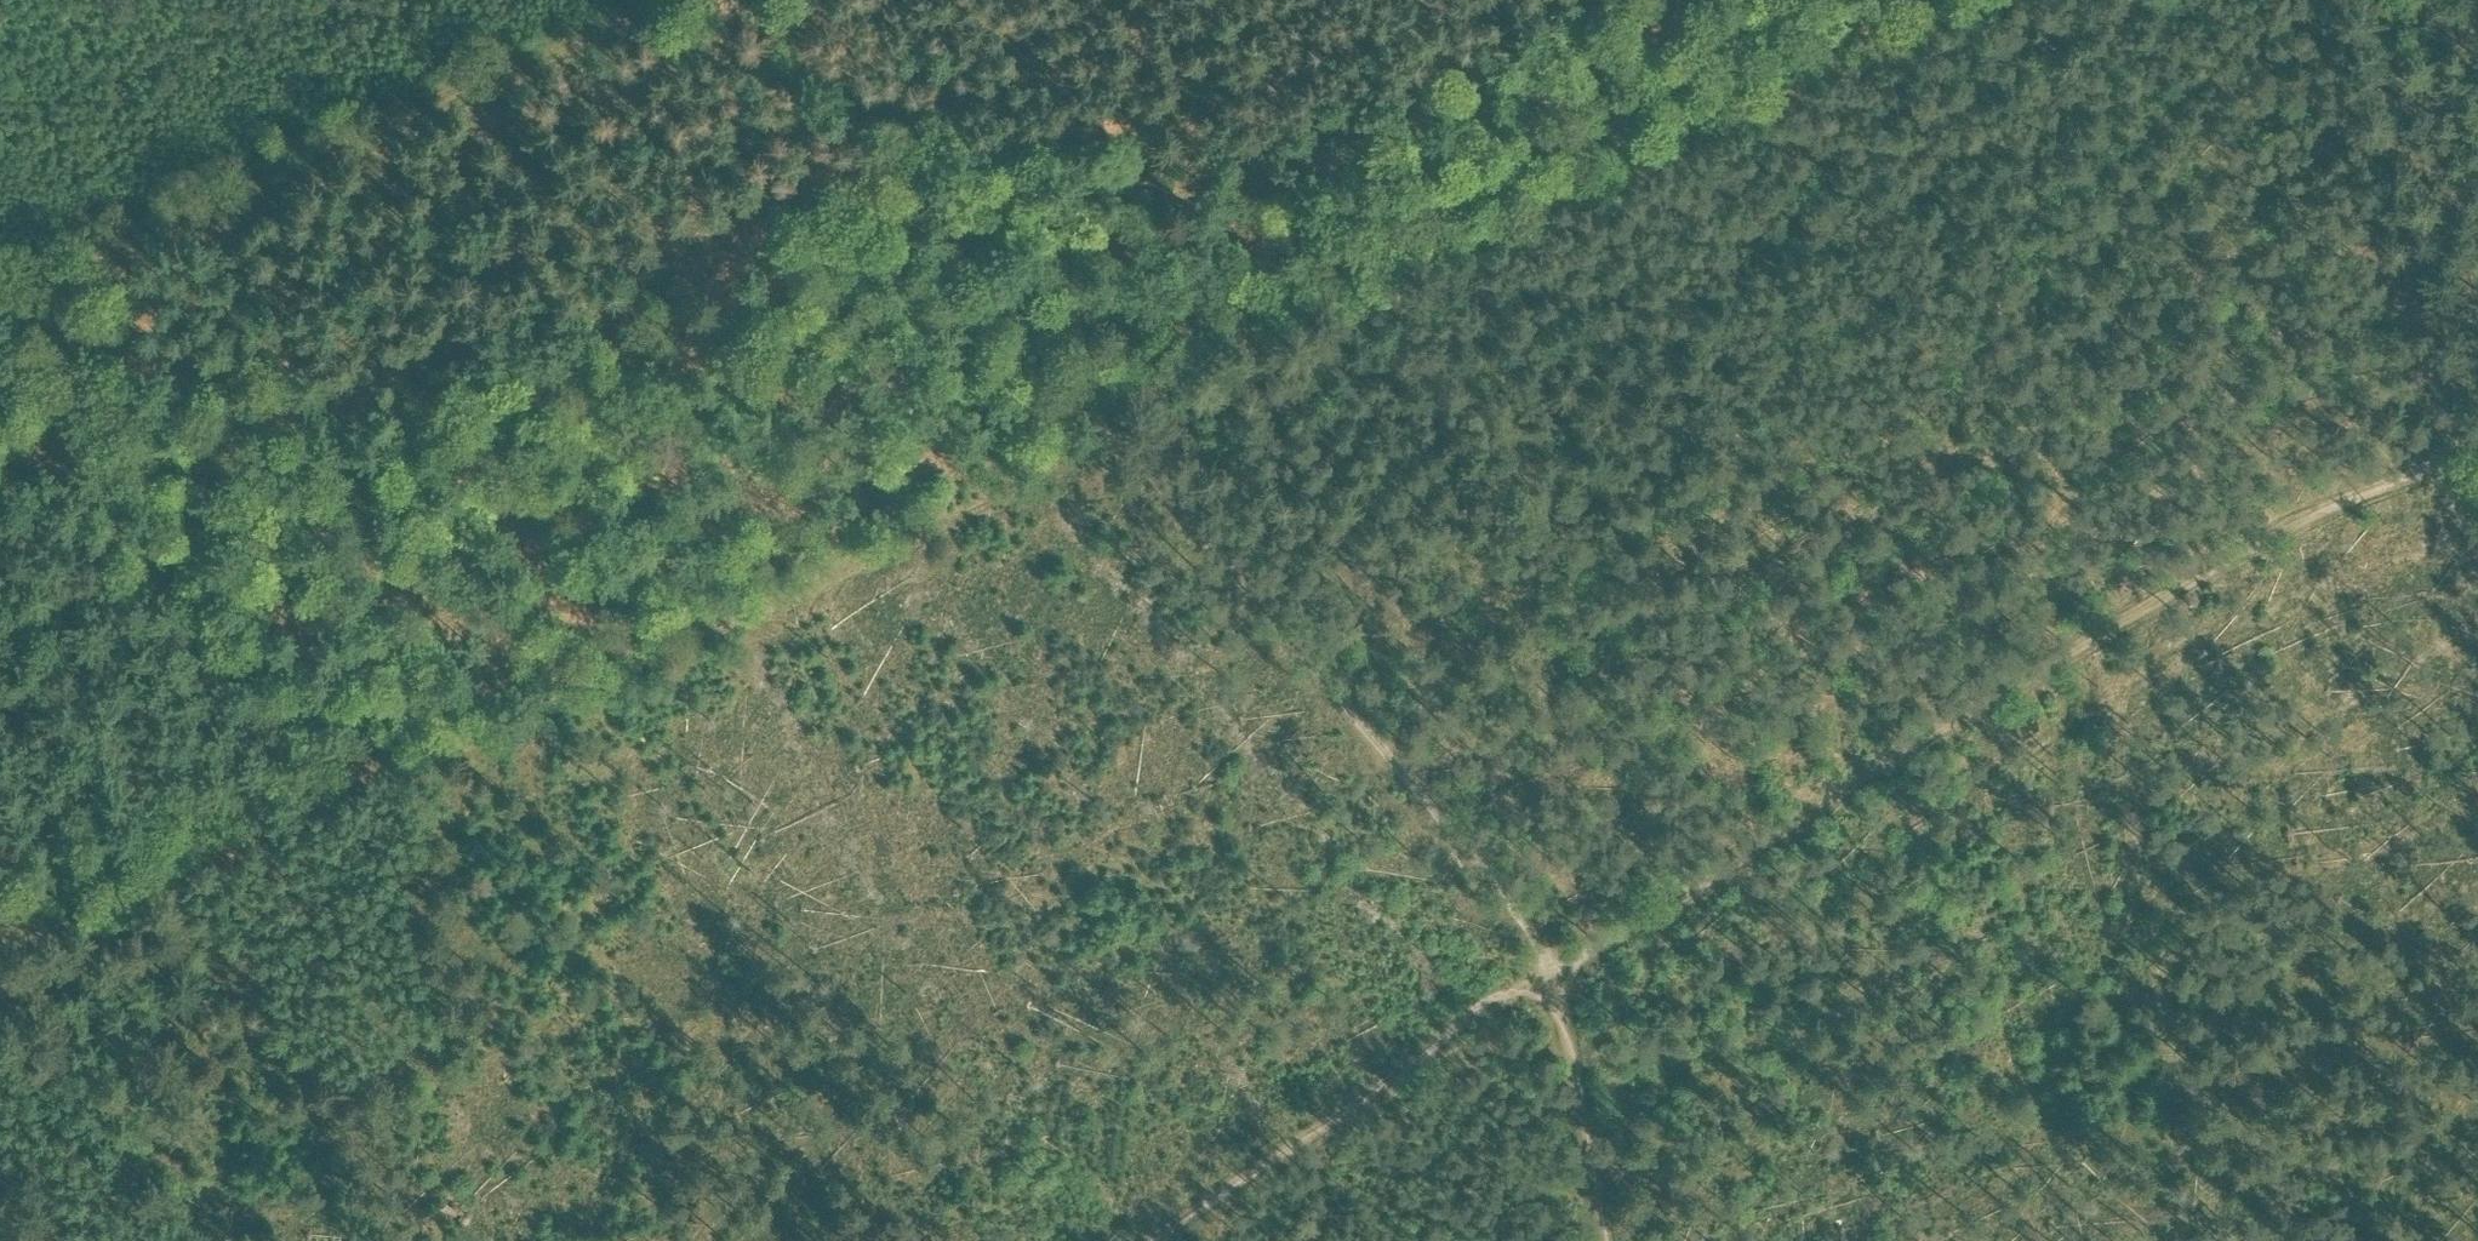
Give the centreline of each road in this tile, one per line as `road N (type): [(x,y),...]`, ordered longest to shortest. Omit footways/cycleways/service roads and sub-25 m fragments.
road 1 (track): [(1553,970),(1451,833),(748,0)]
road 2 (track): [(2477,455),(2297,524),(1553,970)]
road 3 (track): [(1553,970),(1149,1240)]
road 4 (track): [(1604,1240),(1553,970)]

